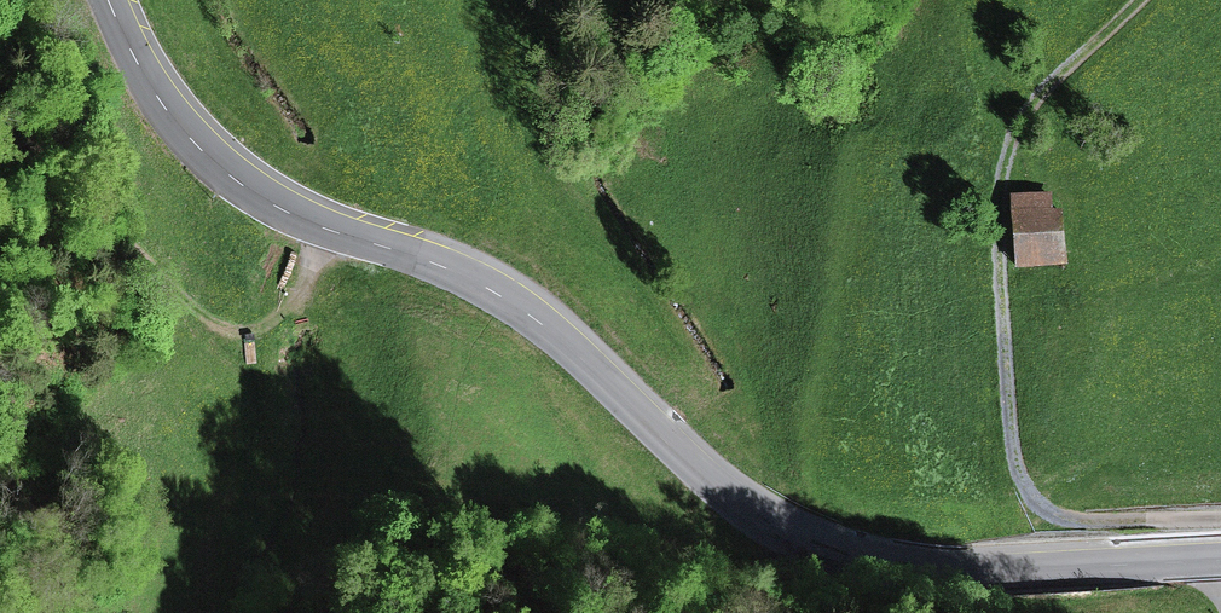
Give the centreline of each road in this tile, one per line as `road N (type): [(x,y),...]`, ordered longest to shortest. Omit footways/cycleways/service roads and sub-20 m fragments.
road 1 (tertiary): [(1220,562),(921,572),(809,545),(724,491),(532,314),(410,253),(295,217),(192,139),(105,0)]
road 2 (track): [(1220,524),(1086,528),(1052,521),(1014,471),(997,227),(1009,142),(1053,84),(1143,0)]
road 3 (track): [(809,545),(754,564),(513,531),(411,558),(382,612)]
road 4 (track): [(331,229),(281,318),(243,336),(0,134)]

